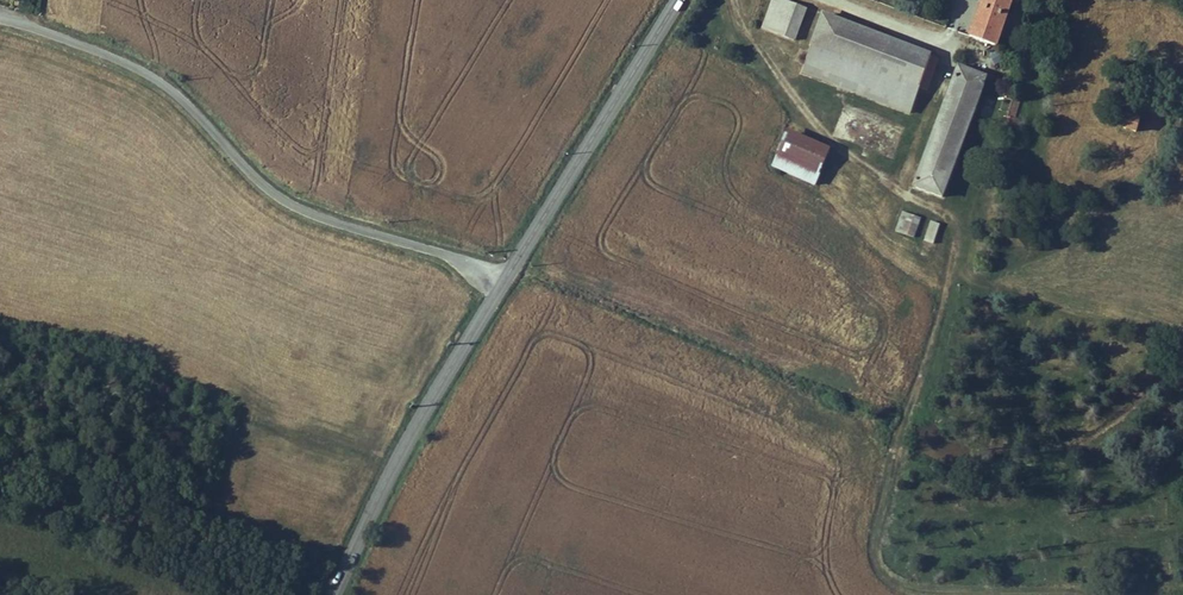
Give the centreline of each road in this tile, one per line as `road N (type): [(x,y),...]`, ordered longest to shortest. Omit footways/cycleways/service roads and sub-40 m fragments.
road 1 (track): [(1092,594),(906,588),(878,568),(872,515),(961,220),(854,157),(793,103),(737,0)]
road 2 (unclassified): [(0,21),(109,52),(167,85),(294,203),(509,274)]
road 3 (tertiary): [(509,274),(391,476),(334,594)]
road 4 (tertiary): [(678,0),(509,274)]

